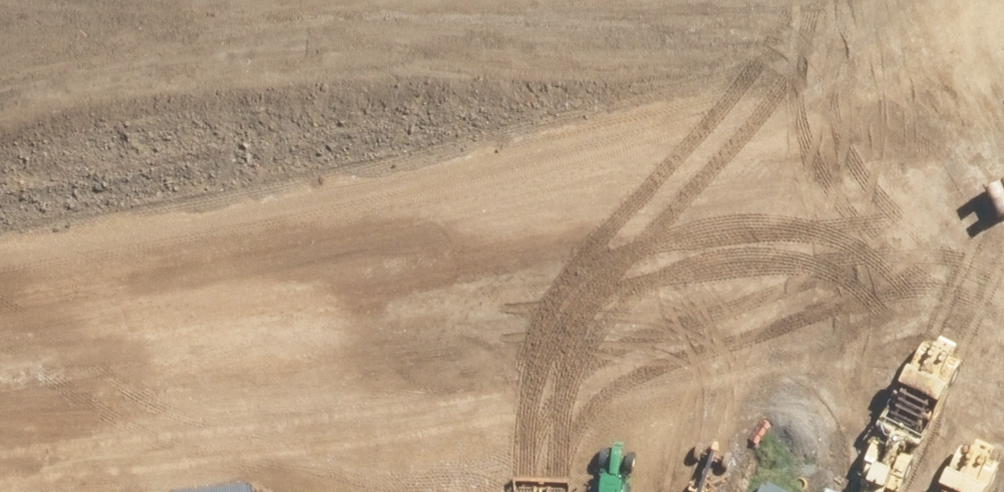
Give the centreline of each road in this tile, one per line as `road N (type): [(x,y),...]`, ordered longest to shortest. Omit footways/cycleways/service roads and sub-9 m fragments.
road 1 (tertiary): [(1003,161),(0,432)]
road 2 (tertiary): [(1003,311),(368,491)]

